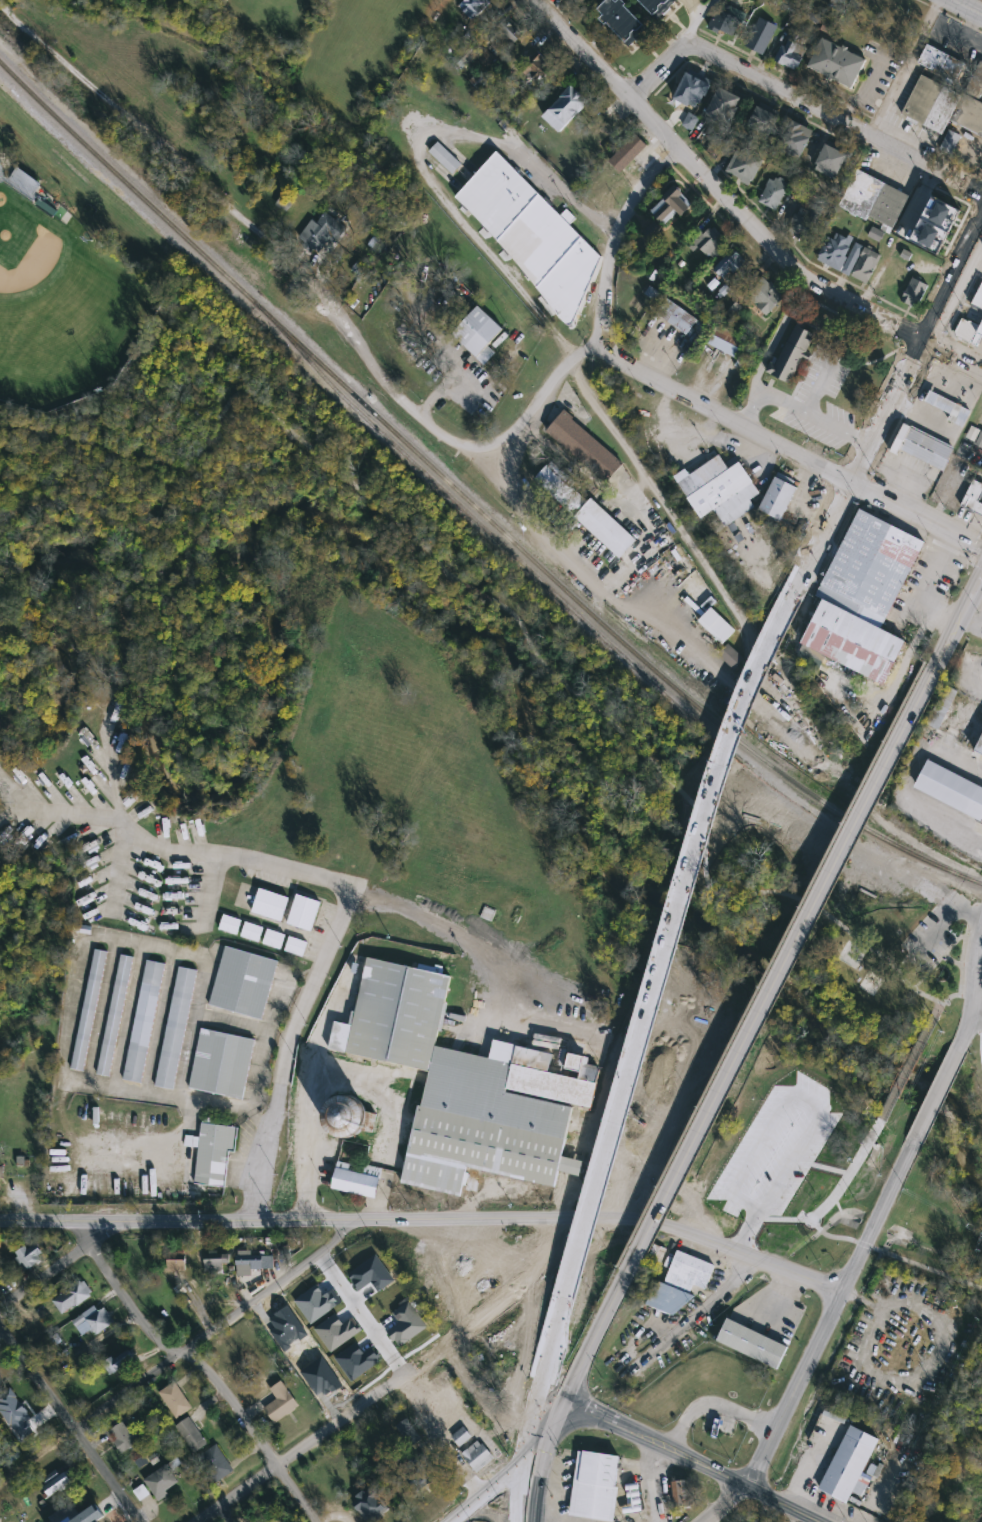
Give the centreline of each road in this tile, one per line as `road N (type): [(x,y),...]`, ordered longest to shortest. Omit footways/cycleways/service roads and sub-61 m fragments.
road 1 (residential): [(0,5),(312,283),(395,393),(507,490),(555,544),(716,672)]
road 2 (tertiary): [(847,1294),(637,1221),(0,1223)]
road 3 (primary): [(804,578),(744,724),(567,1296)]
road 4 (residential): [(981,370),(805,279),(530,0)]
road 5 (primary): [(623,1270),(857,819)]
road 6 (residential): [(600,355),(981,542)]
road 7 (residential): [(981,189),(699,52),(670,55),(629,102)]
road 8 (residential): [(315,1521),(220,1382),(189,1350),(158,1344),(88,1245)]
road 9 (residential): [(77,1434),(356,1218)]
road 10 (secondary): [(550,1406),(584,1409),(822,1521)]
road 11 (primary): [(981,222),(853,477)]
road 12 (residential): [(0,1323),(139,1521)]
road 13 (residential): [(675,144),(619,226),(600,355)]
road 14 (tertiary): [(847,1294),(765,1463),(746,1485)]
road 15 (primary): [(857,819),(937,659)]
road 16 (residential): [(600,355),(578,357),(559,373),(491,476)]
road 17 (residential): [(917,1142),(847,1294)]
road 18 (residential): [(401,1375),(275,1467)]
road 19 (primary): [(550,1406),(574,1379),(623,1270)]
road 20 (residential): [(318,1254),(401,1375)]

